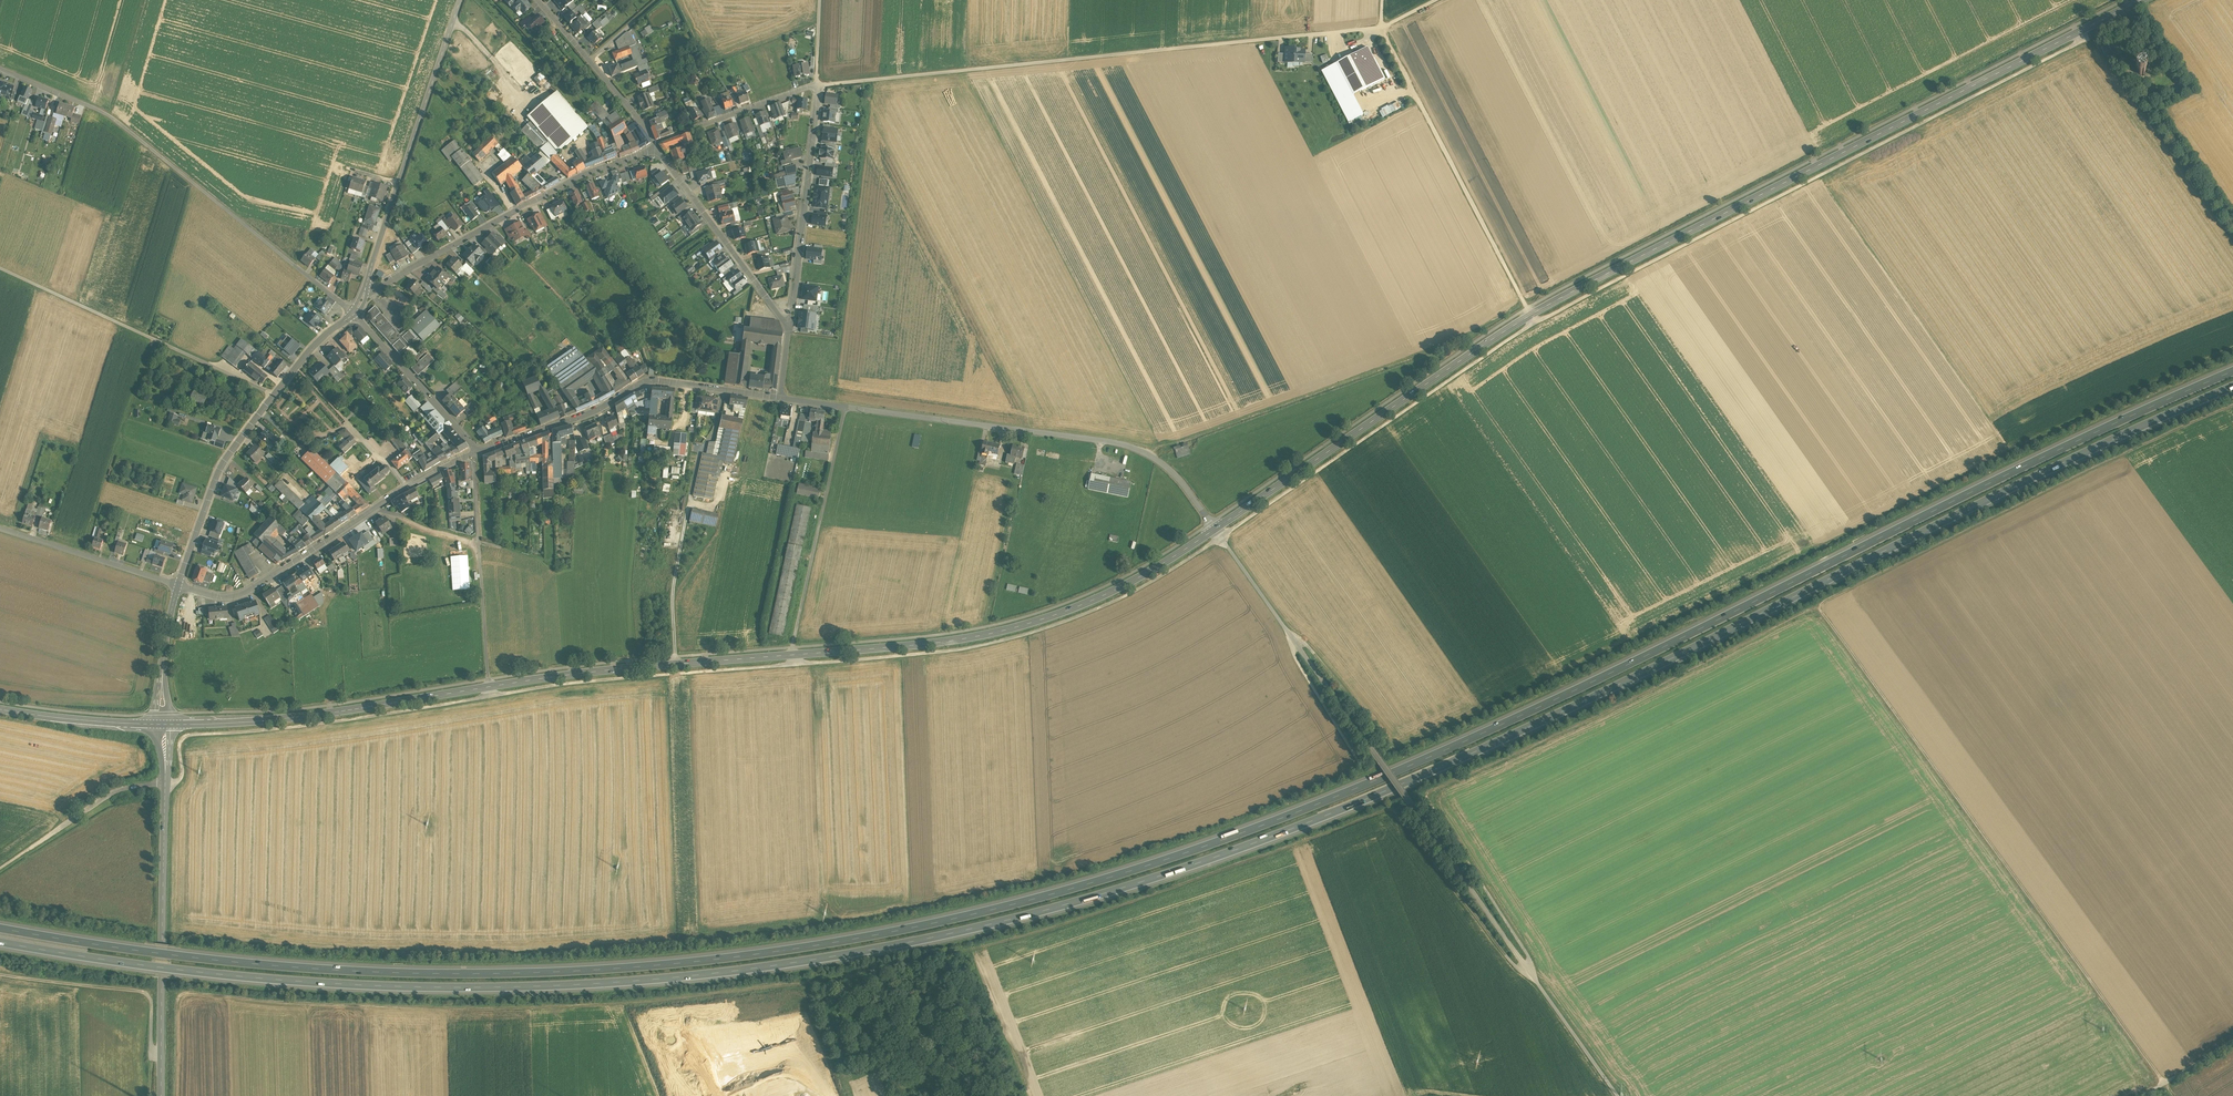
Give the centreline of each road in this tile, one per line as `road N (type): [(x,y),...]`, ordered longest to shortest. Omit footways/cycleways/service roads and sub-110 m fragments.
road 1 (track): [(175,1095),(184,994),(456,1012),(805,984),(1016,938),(1383,811),(1401,820),(1521,971),(1529,969),(1532,960),(1432,802),(1437,792),(2232,411)]
road 2 (motorway): [(0,944),(167,973),(340,988),(578,988),(876,953),(1053,912),(1362,805),(2232,390)]
road 3 (motorway): [(2232,376),(1449,754),(1114,879),(855,939),(575,971),(342,973),(136,953),(0,928)]
road 4 (track): [(0,869),(109,795),(176,784),(180,746),(189,736),(557,684),(970,647),(1100,607),(1221,537)]
road 5 (track): [(2232,356),(1415,747),(1393,746),(1311,646),(1300,645),(1299,660),(1364,765)]
road 6 (secondary): [(1215,529),(1104,595),(966,638),(605,670),(264,721),(163,726)]
road 7 (secondary): [(2140,0),(1532,315),(1215,529)]
road 8 (track): [(2084,29),(2076,44),(1536,323),(1221,537)]
road 9 (track): [(1215,529),(1617,1095)]
road 10 (track): [(1821,609),(2168,1084)]
road 11 (residential): [(780,397),(1121,444),(1165,465),(1215,529)]
road 12 (unclassified): [(0,68),(109,117),(355,313)]
road 13 (residential): [(790,322),(817,85),(655,145)]
road 14 (track): [(1523,302),(1473,334),(1147,455)]
road 15 (tertiary): [(163,726),(161,1095)]
road 16 (residential): [(178,586),(236,596),(408,485),(470,455)]
road 17 (tertiary): [(355,313),(298,367),(219,469),(178,586)]
road 18 (residential): [(655,145),(365,288)]
road 19 (residential): [(478,452),(598,408),(651,380),(780,397)]
road 20 (tertiary): [(459,0),(365,288)]
road 21 (track): [(239,378),(0,269)]
road 22 (track): [(845,406),(793,655)]
road 23 (track): [(378,506),(479,543),(489,687)]
road 24 (track): [(83,556),(152,339)]
road 25 (residential): [(790,322),(655,145)]
road 26 (track): [(0,975),(143,993),(152,1006),(152,1051),(161,1057)]
road 27 (unclassified): [(0,529),(178,586)]
road 28 (residential): [(655,145),(538,0)]
road 29 (residential): [(355,313),(478,452)]
road 30 (track): [(676,664),(673,585),(691,490)]
road 31 (secondary): [(163,726),(0,711)]
road 32 (tertiary): [(178,586),(164,655),(163,726)]
road 33 (track): [(109,117),(144,0)]

